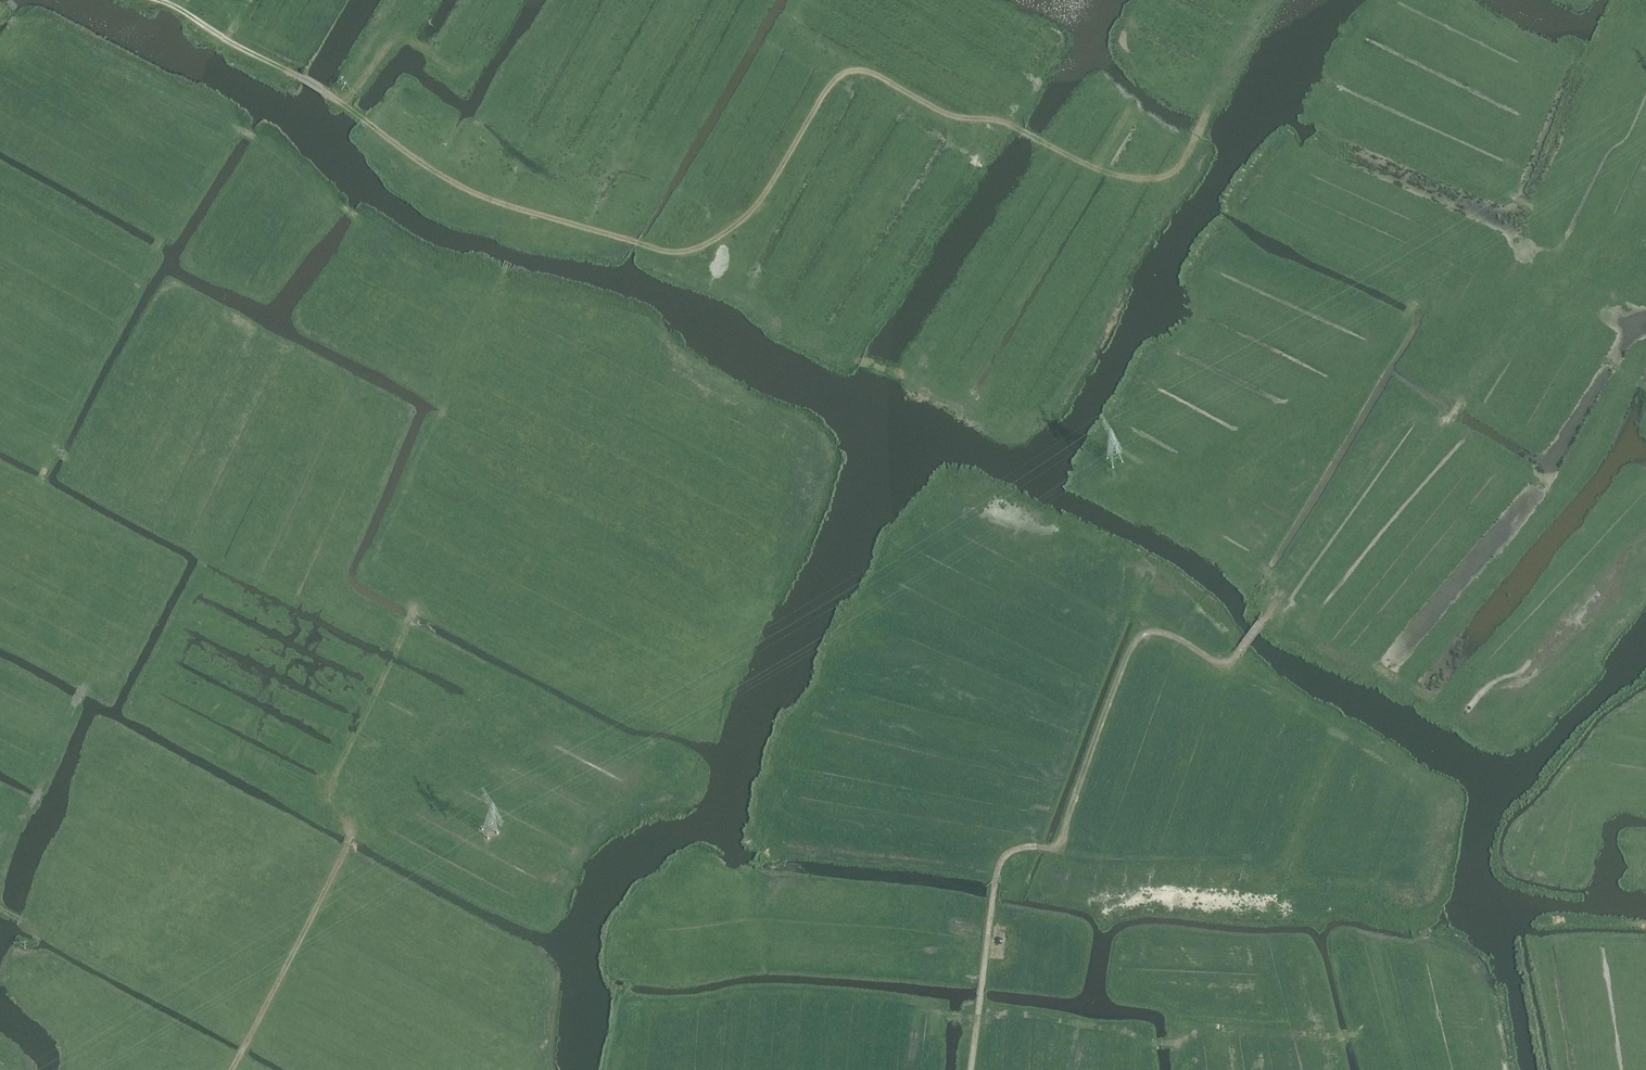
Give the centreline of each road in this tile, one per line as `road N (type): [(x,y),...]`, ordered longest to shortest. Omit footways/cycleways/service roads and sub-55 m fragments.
road 1 (track): [(1203,126),(1163,175),(1128,179),(1011,123),(957,119),(871,71),(841,77),(752,213),(685,254),(446,175),(339,101),(158,0)]
road 2 (track): [(971,1069),(998,874),(1021,847),(1059,847),(1130,652),(1142,637),(1159,634),(1228,661),(1264,619)]
road 3 (track): [(1645,163),(1621,214),(1495,341),(1464,400),(1439,423),(1394,414),(1373,429),(1276,583),(1264,619)]

